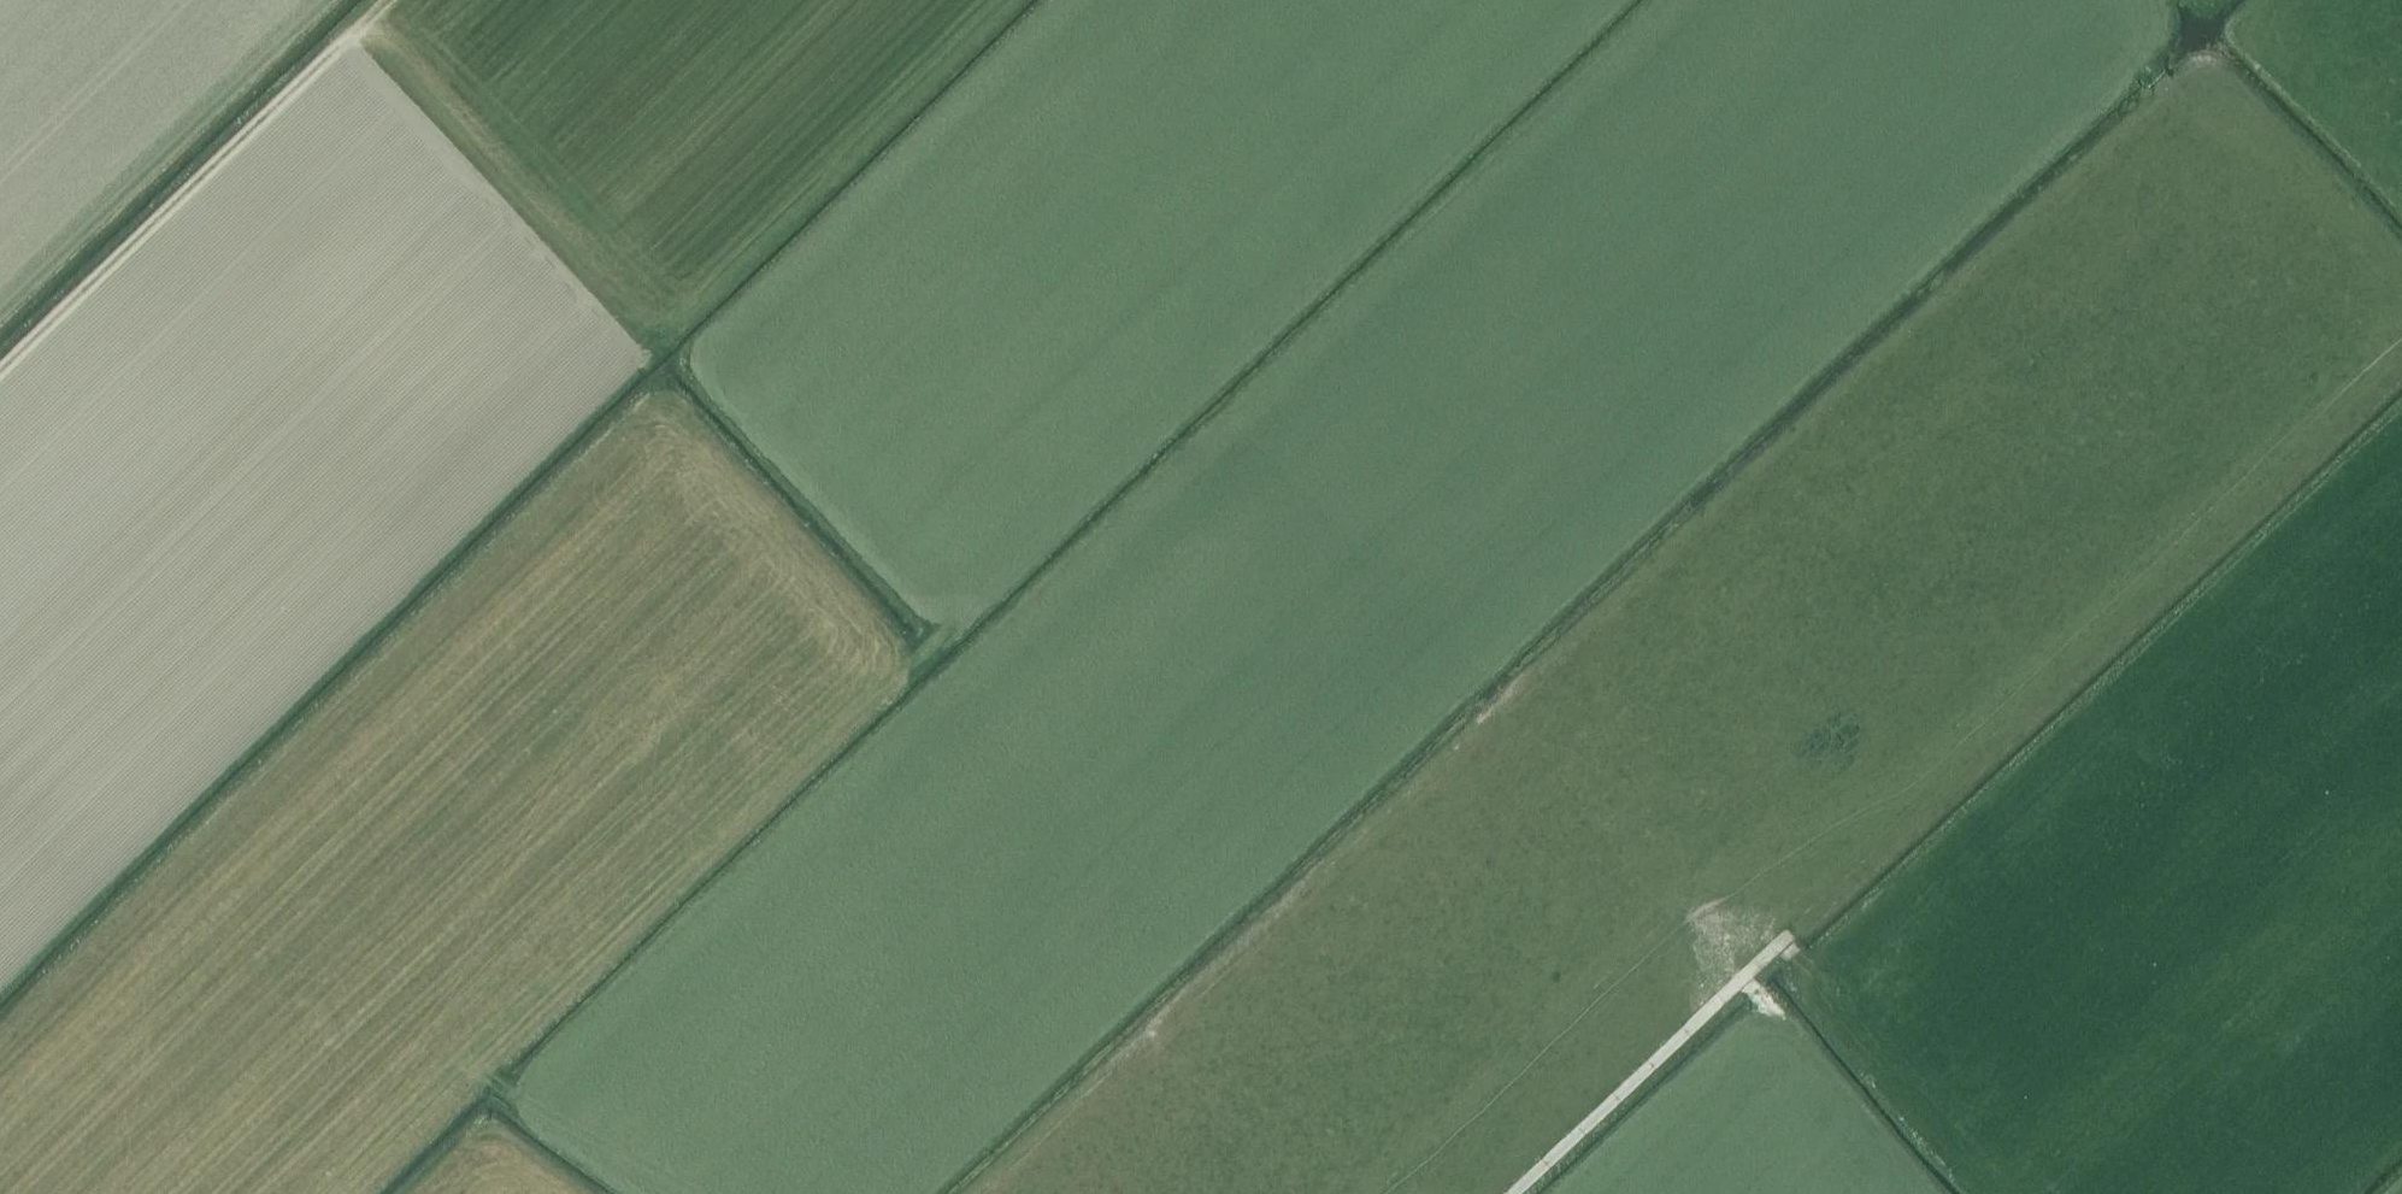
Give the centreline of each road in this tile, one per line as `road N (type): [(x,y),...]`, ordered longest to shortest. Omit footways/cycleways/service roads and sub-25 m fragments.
road 1 (track): [(1516,1193),(2401,379)]
road 2 (track): [(1741,988),(1918,1193)]

